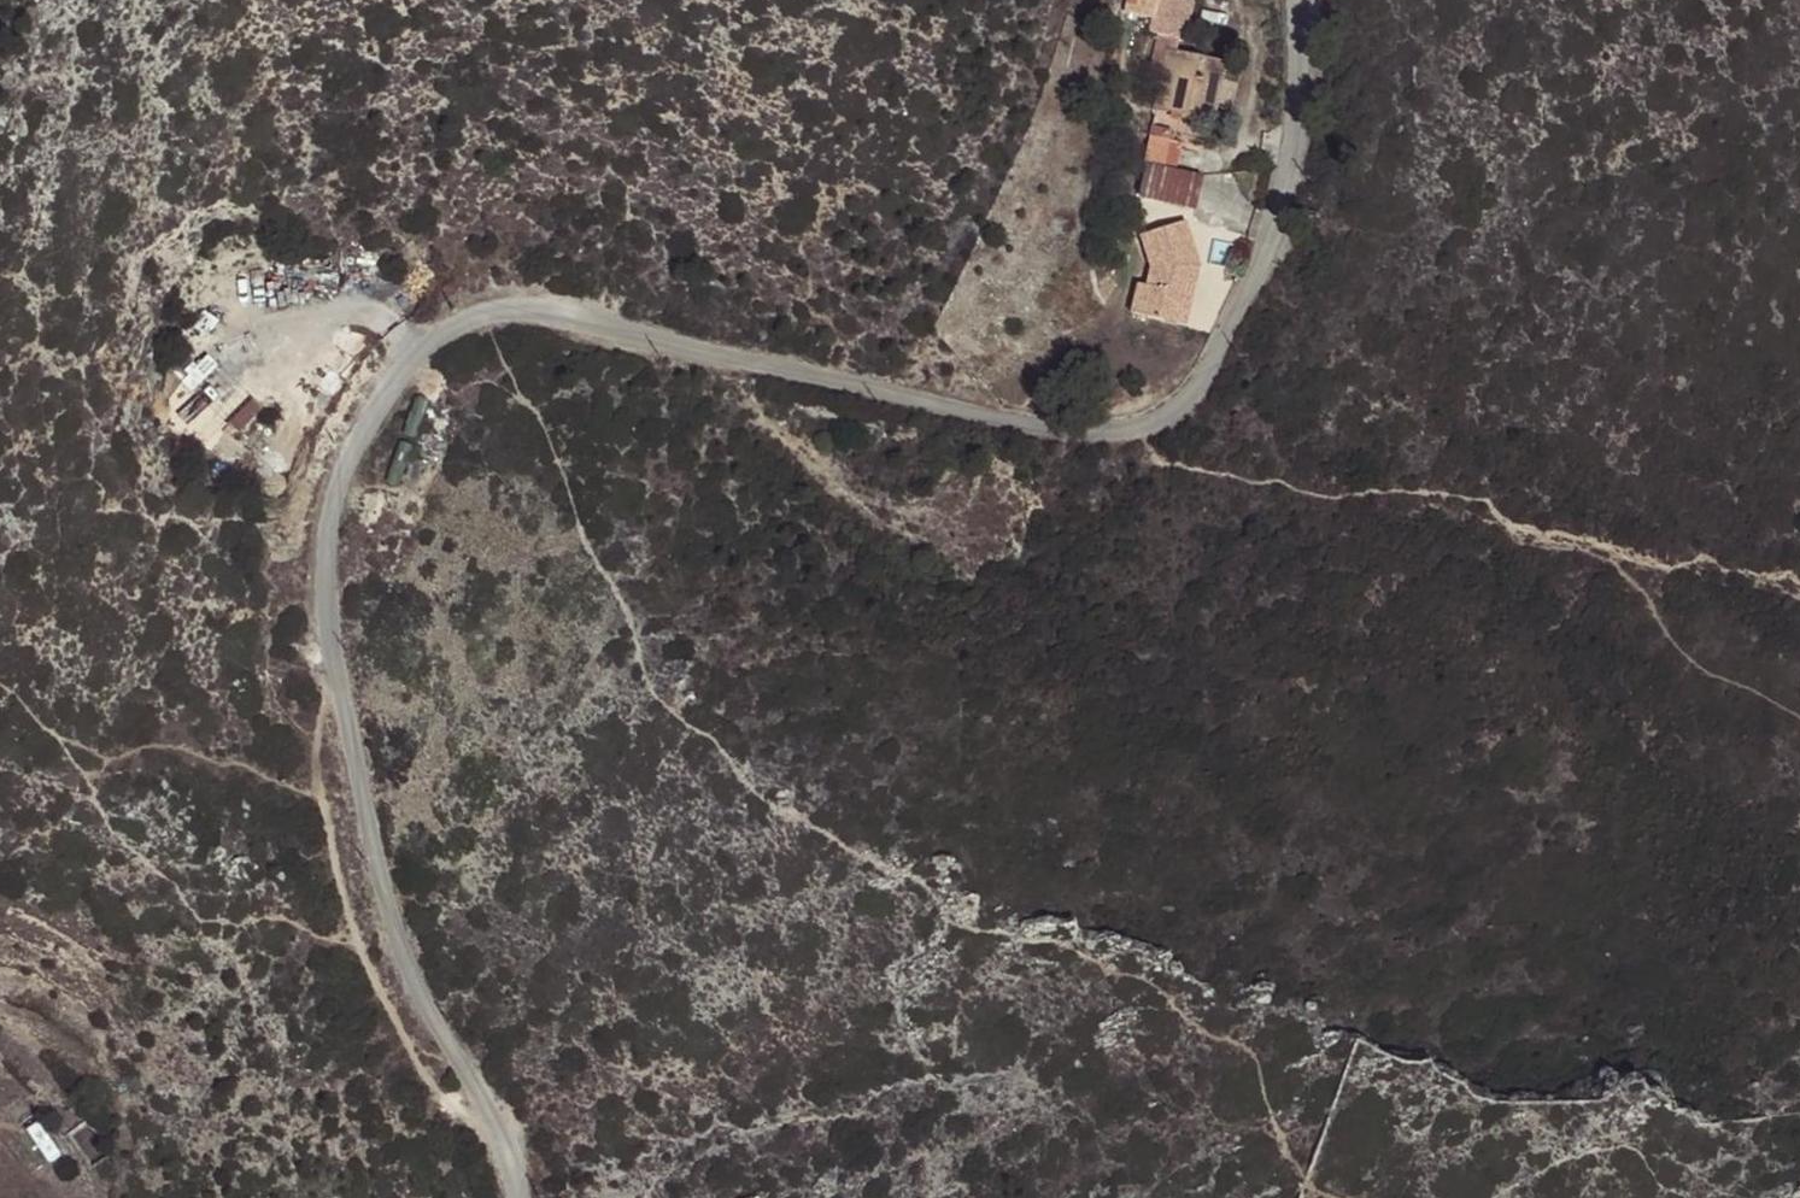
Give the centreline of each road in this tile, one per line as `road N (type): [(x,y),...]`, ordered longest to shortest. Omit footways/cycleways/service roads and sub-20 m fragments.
road 1 (unclassified): [(513,1197),(481,1111),(398,948),(354,790),(327,549),(341,478),(400,377),(433,340),(467,318),(507,313),(1002,419),(1128,427),(1169,410),(1205,368),(1248,289),(1280,202),(1297,117),(1295,0)]

